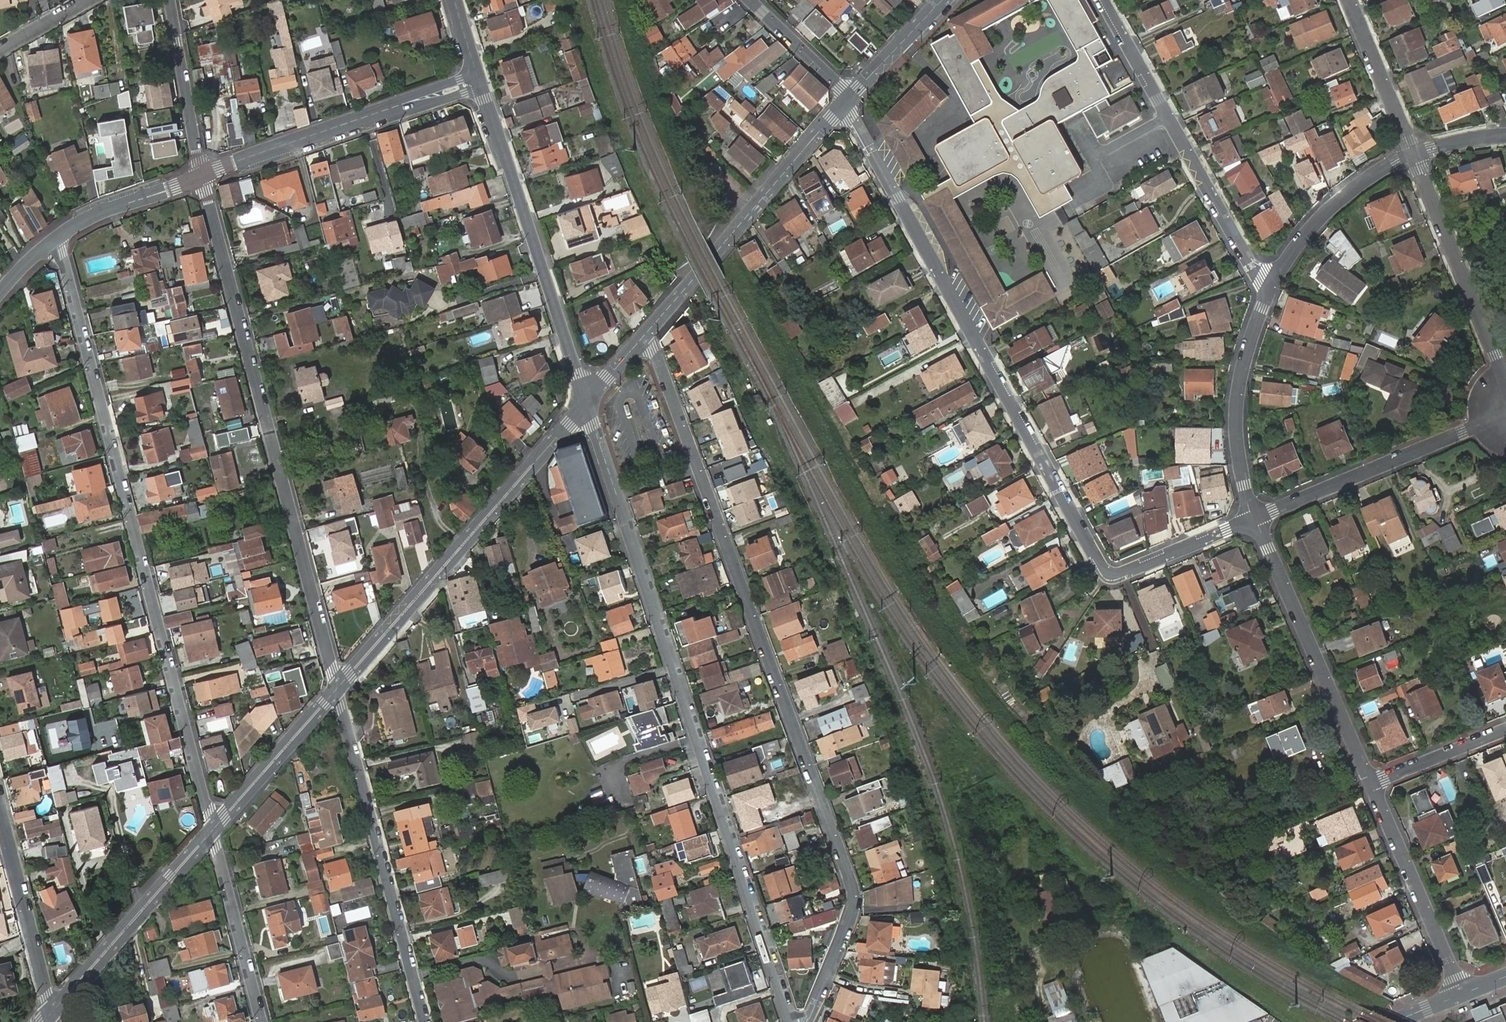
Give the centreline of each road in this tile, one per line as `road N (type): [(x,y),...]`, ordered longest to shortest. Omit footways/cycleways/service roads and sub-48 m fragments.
road 1 (residential): [(807,1021),(855,894),(654,349),(642,338)]
road 2 (residential): [(1255,519),(1122,575),(1103,572),(851,117),(849,97)]
road 3 (tertiary): [(586,403),(793,1021)]
road 4 (residential): [(213,830),(58,237)]
road 5 (residential): [(338,689),(202,176)]
road 6 (tertiary): [(338,689),(586,403)]
road 7 (residential): [(426,1021),(338,689)]
road 8 (tertiary): [(479,81),(586,403)]
road 9 (residential): [(1103,0),(1267,291)]
road 10 (tertiary): [(642,338),(849,97)]
road 11 (tertiary): [(202,176),(479,81)]
road 12 (residential): [(1255,519),(1371,785)]
road 13 (residential): [(1487,422),(1255,519)]
road 14 (tertiary): [(52,1012),(213,830)]
road 15 (residential): [(1504,376),(1413,153)]
road 16 (residential): [(1267,291),(1239,387),(1244,485),(1255,519)]
road 17 (residential): [(1371,785),(1462,994)]
road 18 (residential): [(0,796),(52,1012)]
road 19 (residential): [(1413,153),(1368,177),(1316,221),(1267,291)]
road 20 (residential): [(262,1021),(213,830)]
road 21 (tertiary): [(213,830),(338,689)]
road 22 (residential): [(202,176),(169,0)]
road 23 (residential): [(1413,153),(1350,0)]
road 24 (tertiary): [(58,237),(87,217),(202,176)]
road 25 (residential): [(1505,729),(1371,785)]
road 26 (residential): [(754,0),(849,97)]
road 27 (tertiary): [(849,97),(942,0)]

